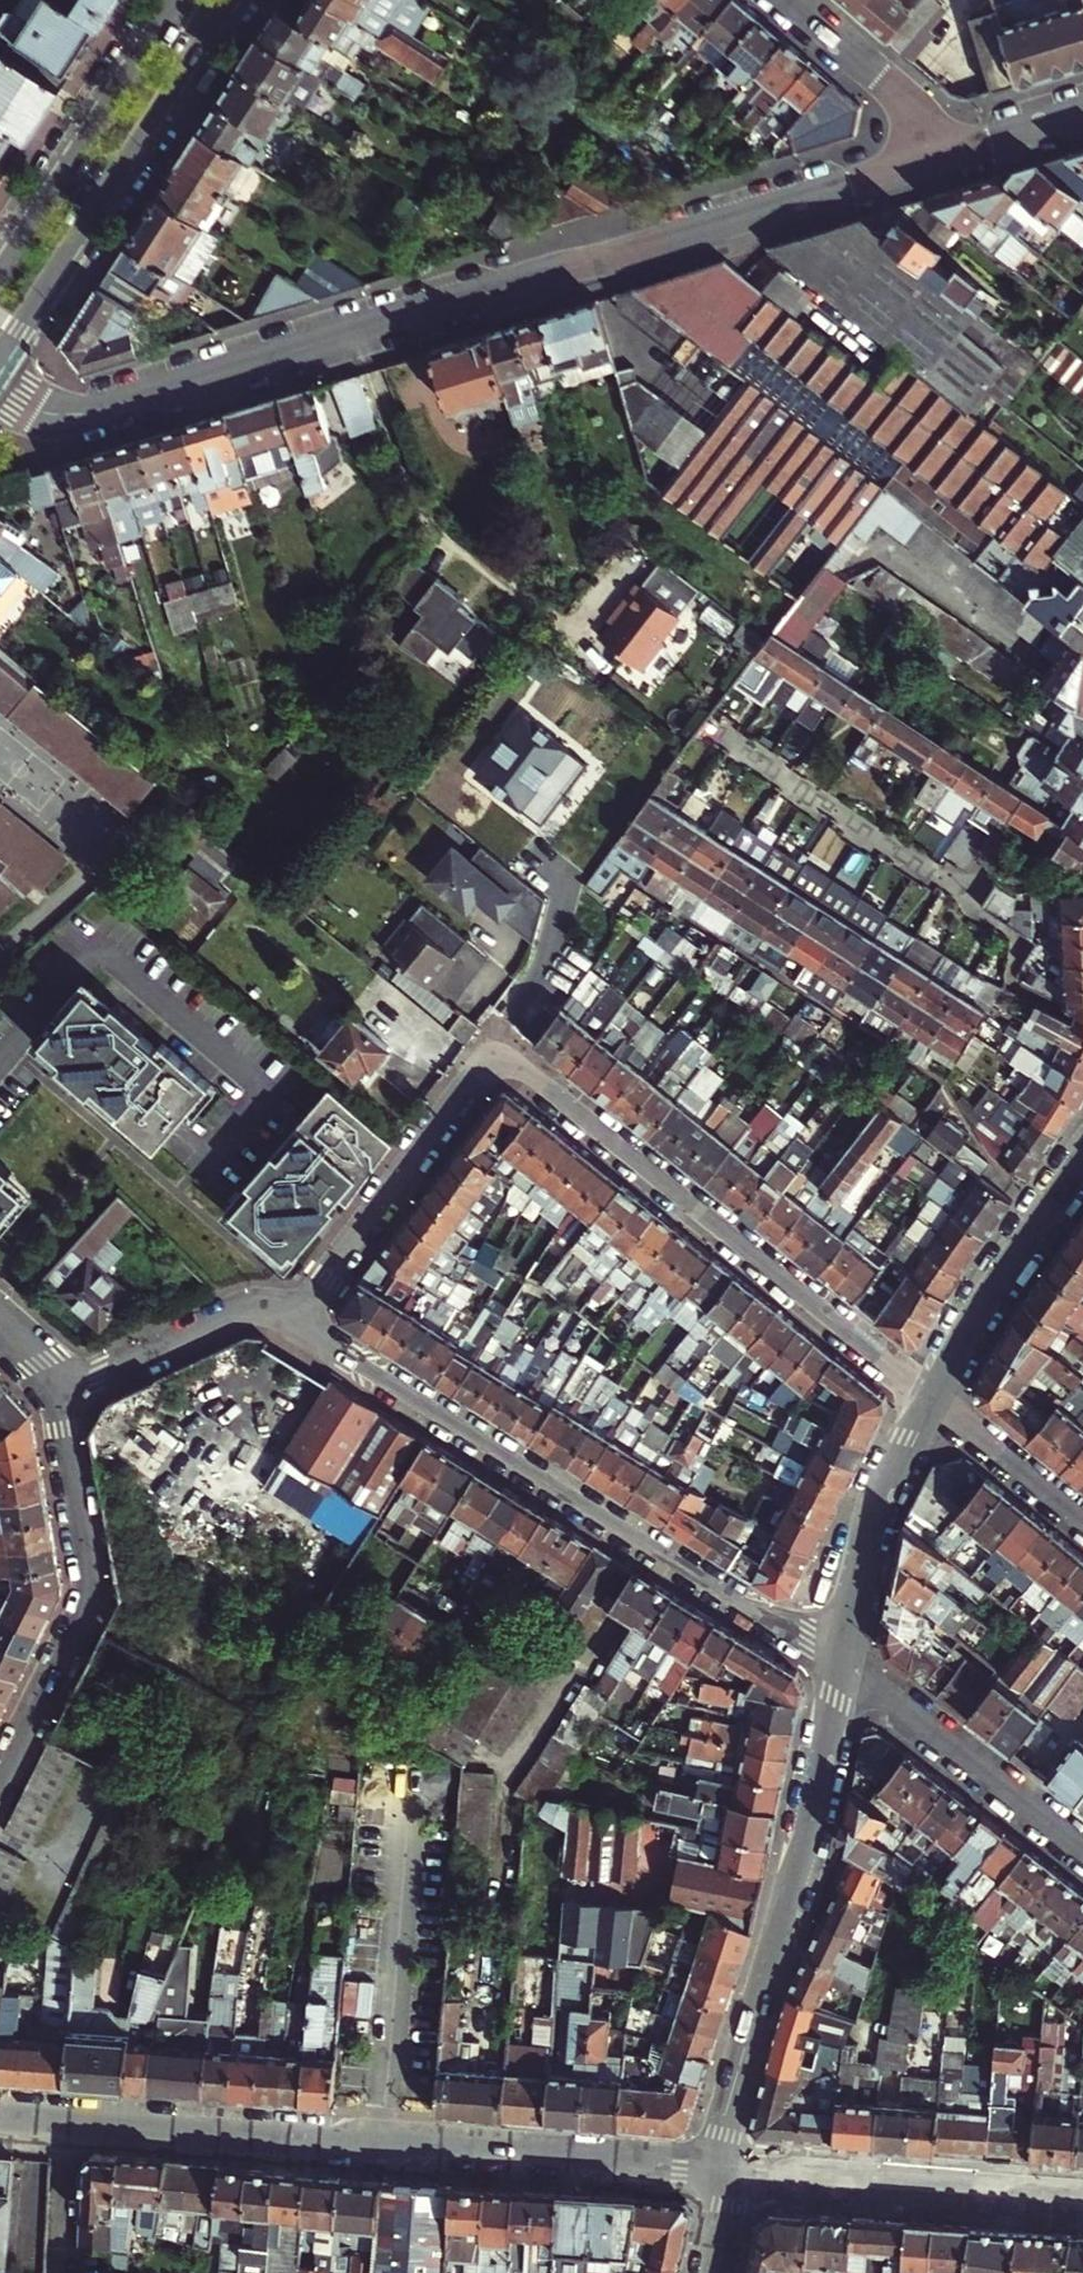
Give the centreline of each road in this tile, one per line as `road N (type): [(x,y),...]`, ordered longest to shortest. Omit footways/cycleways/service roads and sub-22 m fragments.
road 1 (residential): [(0,394),(50,413),(124,404),(938,156)]
road 2 (residential): [(292,1325),(458,1095),(501,1065),(541,1082),(932,1401)]
road 3 (secondary): [(0,2110),(725,2167)]
road 4 (residential): [(842,1662),(292,1325)]
road 5 (tertiary): [(725,2167),(735,2085),(814,1802),(842,1662)]
road 6 (tertiary): [(0,359),(227,0)]
road 7 (residential): [(0,1789),(88,1601),(88,1564),(56,1392)]
road 8 (secondary): [(725,2167),(1082,2196)]
road 9 (tertiary): [(174,0),(0,272)]
road 10 (residential): [(1082,1852),(842,1662)]
road 11 (tertiary): [(932,1401),(1082,1162)]
road 12 (tertiary): [(842,1662),(870,1517),(932,1401)]
road 13 (residential): [(292,1325),(262,1316),(221,1322),(56,1392)]
road 14 (residential): [(787,0),(903,101),(938,156)]
road 15 (residential): [(1082,1527),(932,1401)]
road 16 (residential): [(938,156),(1082,110)]

